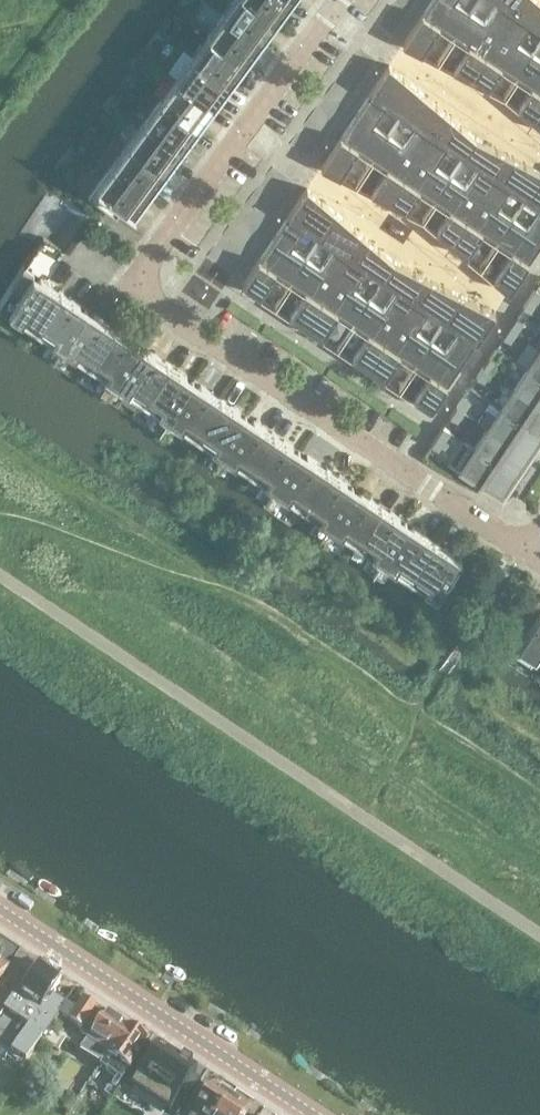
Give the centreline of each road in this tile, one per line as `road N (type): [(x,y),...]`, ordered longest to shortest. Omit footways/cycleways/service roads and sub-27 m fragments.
road 1 (unclassified): [(529,554),(167,312),(150,283),(158,251),(343,0)]
road 2 (tertiary): [(313,1114),(0,911)]

